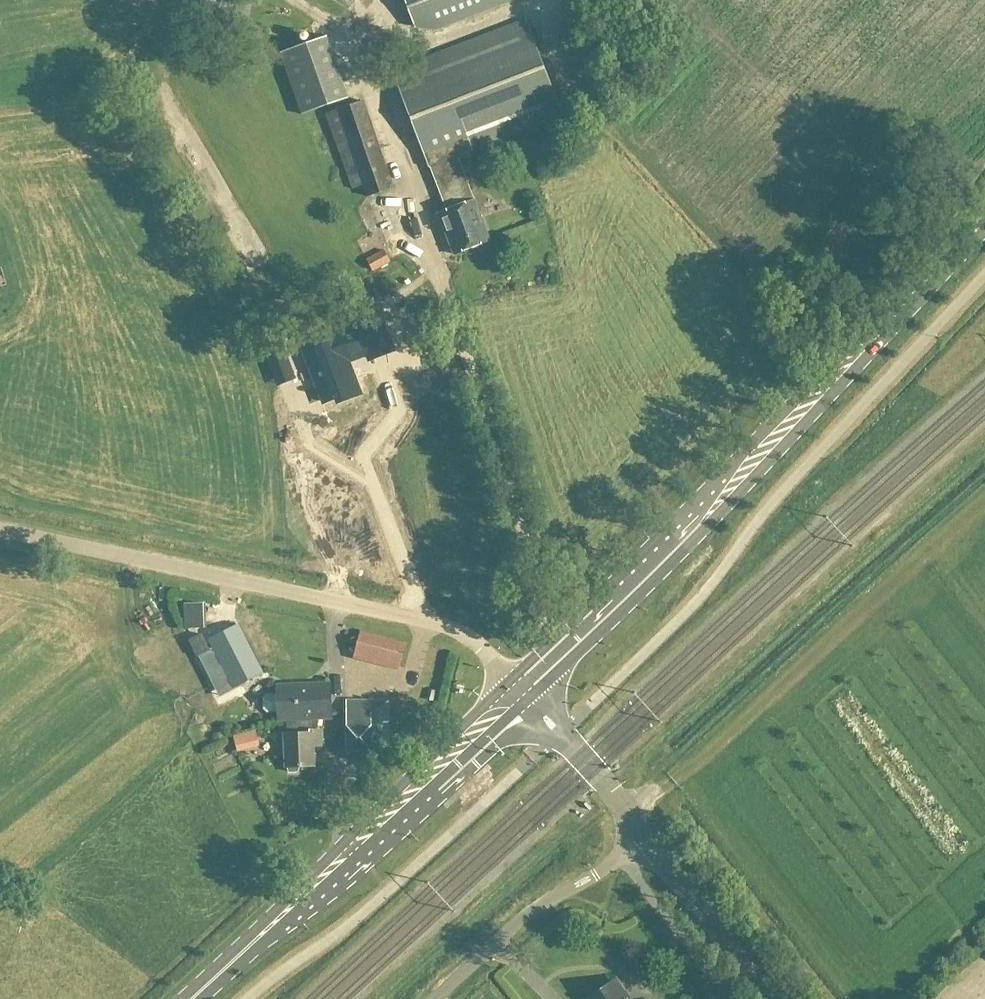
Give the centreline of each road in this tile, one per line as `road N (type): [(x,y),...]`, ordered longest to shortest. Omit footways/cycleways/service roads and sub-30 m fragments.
road 1 (secondary): [(518,693),(984,221)]
road 2 (unclassified): [(518,693),(469,640),(433,624),(0,532)]
road 3 (secondary): [(195,998),(518,693)]
road 4 (unclassified): [(435,998),(523,918),(644,839)]
road 5 (tertiary): [(766,998),(644,839)]
road 6 (tertiary): [(644,839),(518,693)]

